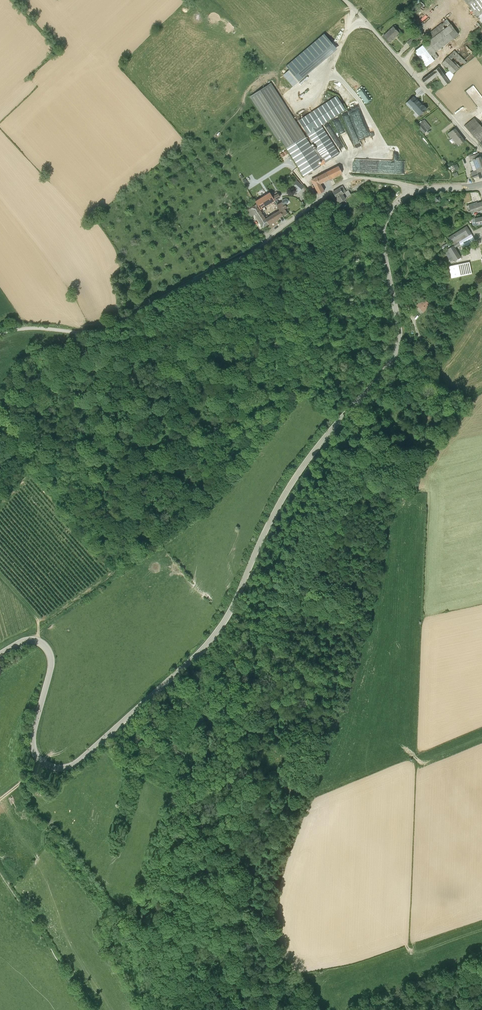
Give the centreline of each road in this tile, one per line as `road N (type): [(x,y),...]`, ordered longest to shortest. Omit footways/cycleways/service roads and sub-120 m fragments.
road 1 (tertiary): [(0,659),(30,646),(48,659),(30,752),(42,771),(59,775),(195,661),(232,613),(298,475),(393,360),(400,337),(383,231),(394,207),(415,191)]
road 2 (unclassified): [(0,334),(107,330),(256,250),(348,180),(415,191)]
road 3 (unclassified): [(481,151),(344,0)]

